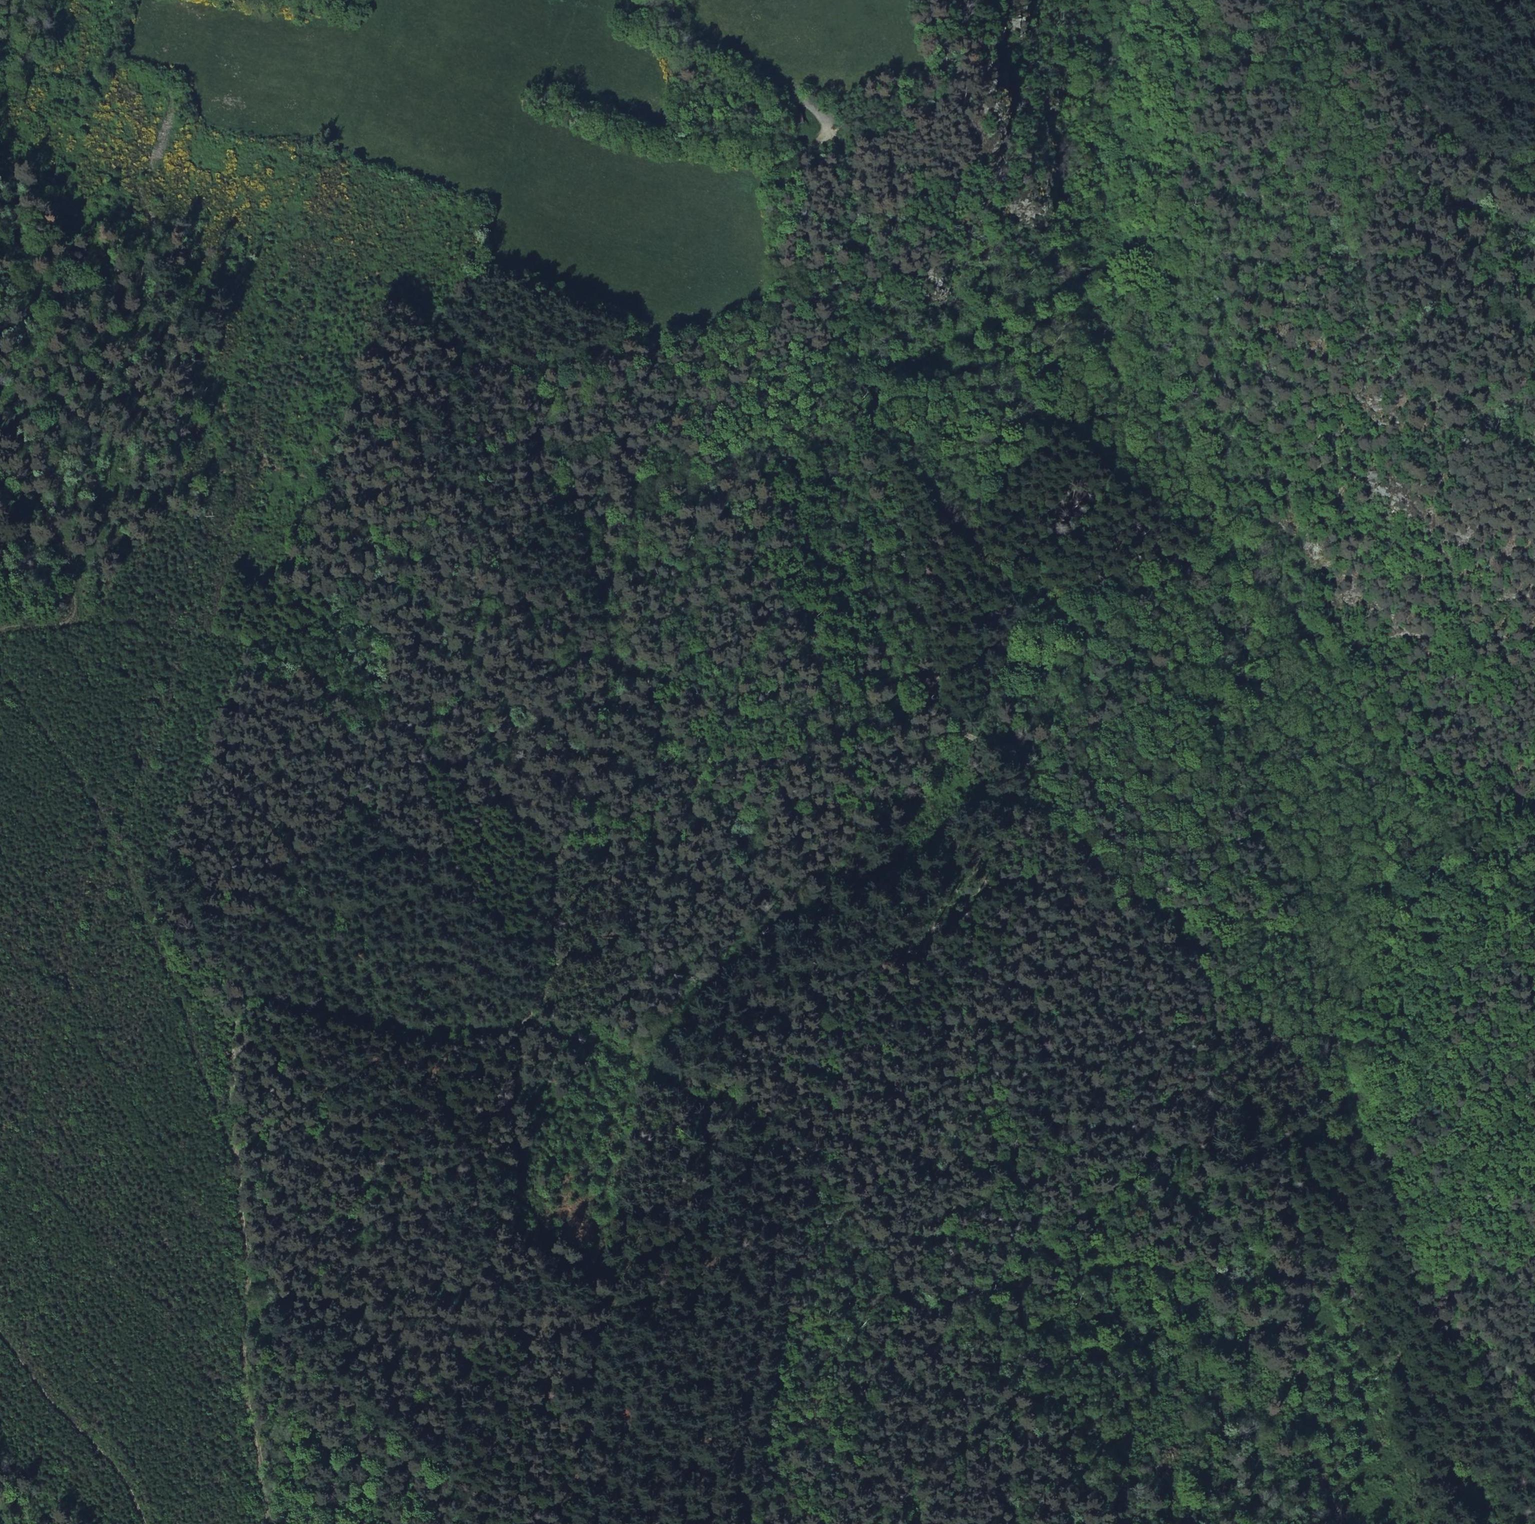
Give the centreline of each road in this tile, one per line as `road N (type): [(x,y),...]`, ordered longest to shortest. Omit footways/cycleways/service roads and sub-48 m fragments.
road 1 (track): [(673,0),(702,48),(827,122),(857,219),(834,373),(859,425)]

